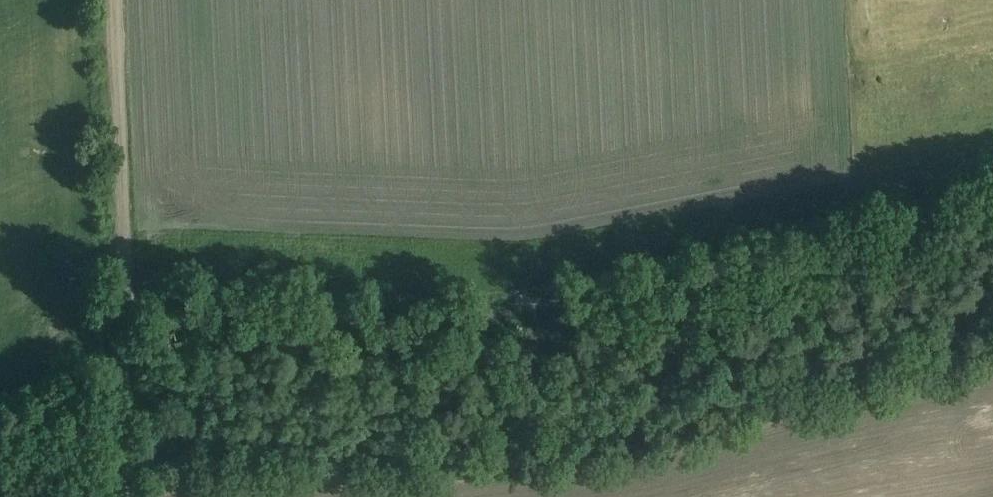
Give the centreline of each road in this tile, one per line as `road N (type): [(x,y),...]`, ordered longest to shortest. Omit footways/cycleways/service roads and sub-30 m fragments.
road 1 (track): [(127,299),(113,0)]
road 2 (track): [(133,496),(127,299)]

